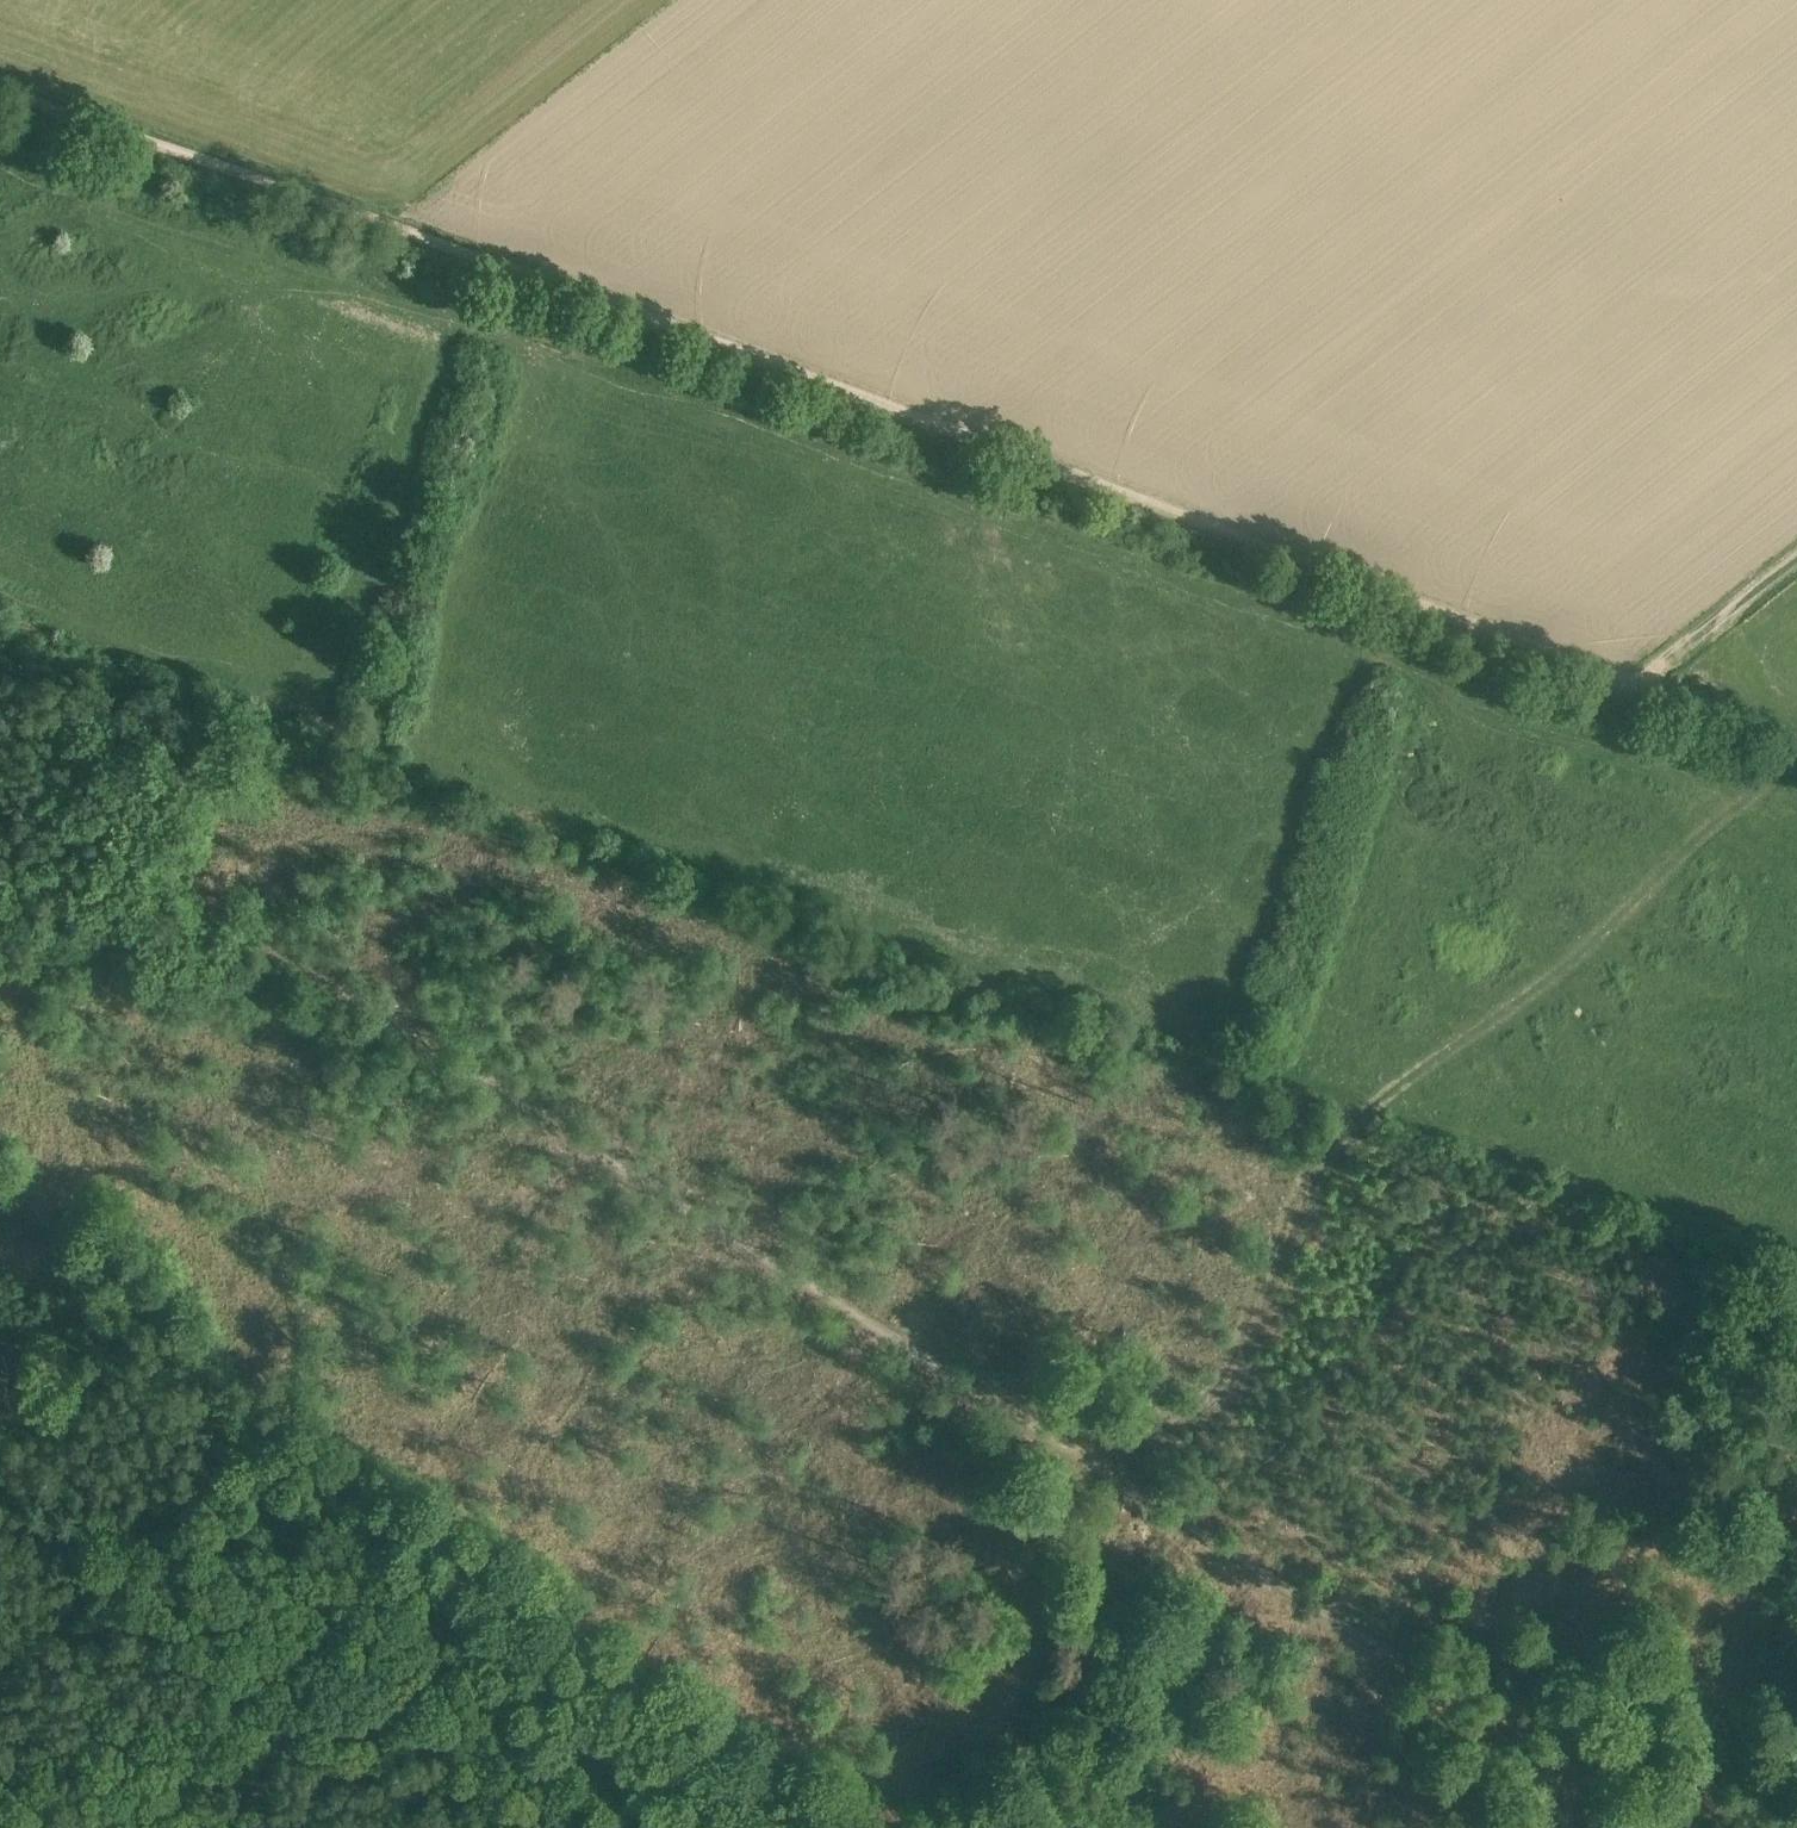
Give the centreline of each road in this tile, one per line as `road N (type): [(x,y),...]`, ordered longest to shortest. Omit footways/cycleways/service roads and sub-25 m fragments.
road 1 (track): [(202,866),(1151,1481),(1476,1666),(1701,1827)]
road 2 (track): [(513,279),(1642,687)]
road 3 (track): [(0,88),(362,214),(513,279)]
road 4 (track): [(1642,687),(1796,742)]

